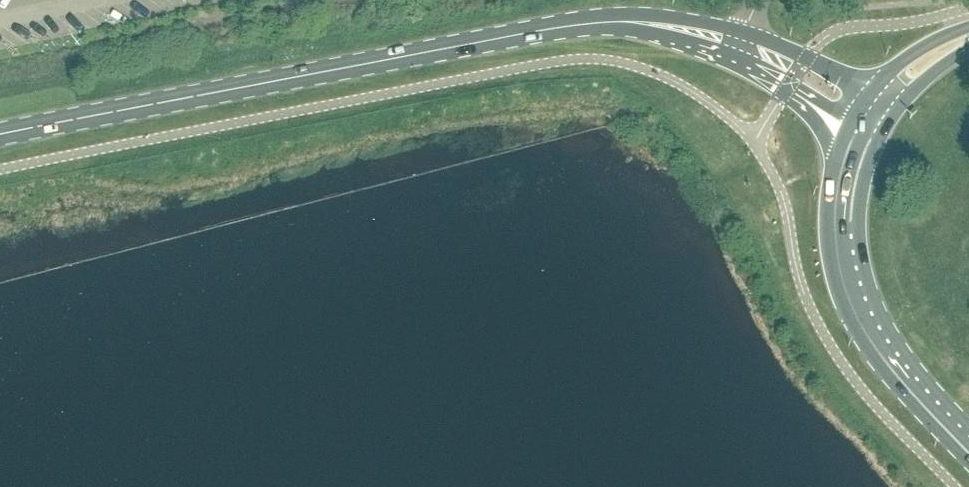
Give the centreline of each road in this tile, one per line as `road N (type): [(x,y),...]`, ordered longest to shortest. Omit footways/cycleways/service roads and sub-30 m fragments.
road 1 (primary): [(0,135),(533,32),(624,22)]
road 2 (primary): [(852,120),(828,195),(836,287),(885,375),(968,466)]
road 3 (primary): [(968,427),(904,353),(866,279),(860,202),(889,122)]
road 4 (primary): [(872,91),(743,33)]
road 5 (primary): [(733,55),(852,120)]
road 6 (primary): [(743,33),(664,17),(624,22)]

